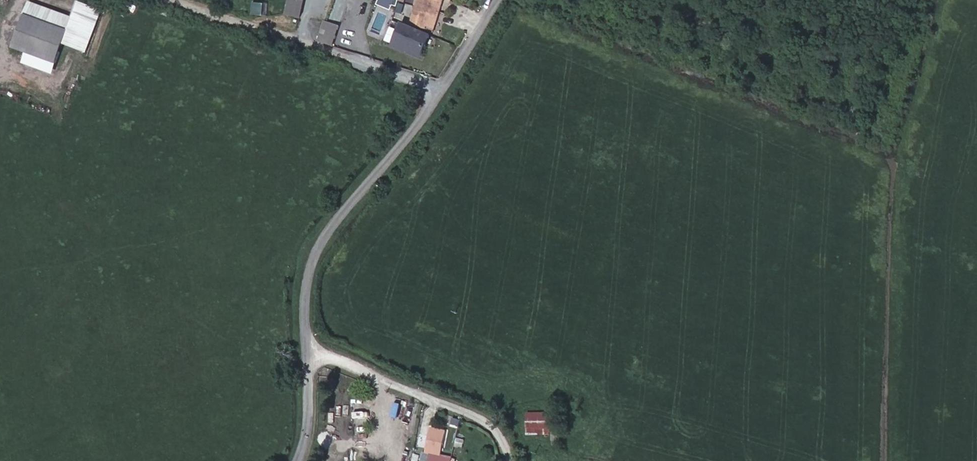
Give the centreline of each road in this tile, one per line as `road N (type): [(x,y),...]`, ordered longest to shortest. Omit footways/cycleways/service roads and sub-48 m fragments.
road 1 (residential): [(298,460),(310,424),(310,242),(442,93)]
road 2 (unclassified): [(442,93),(181,0)]

